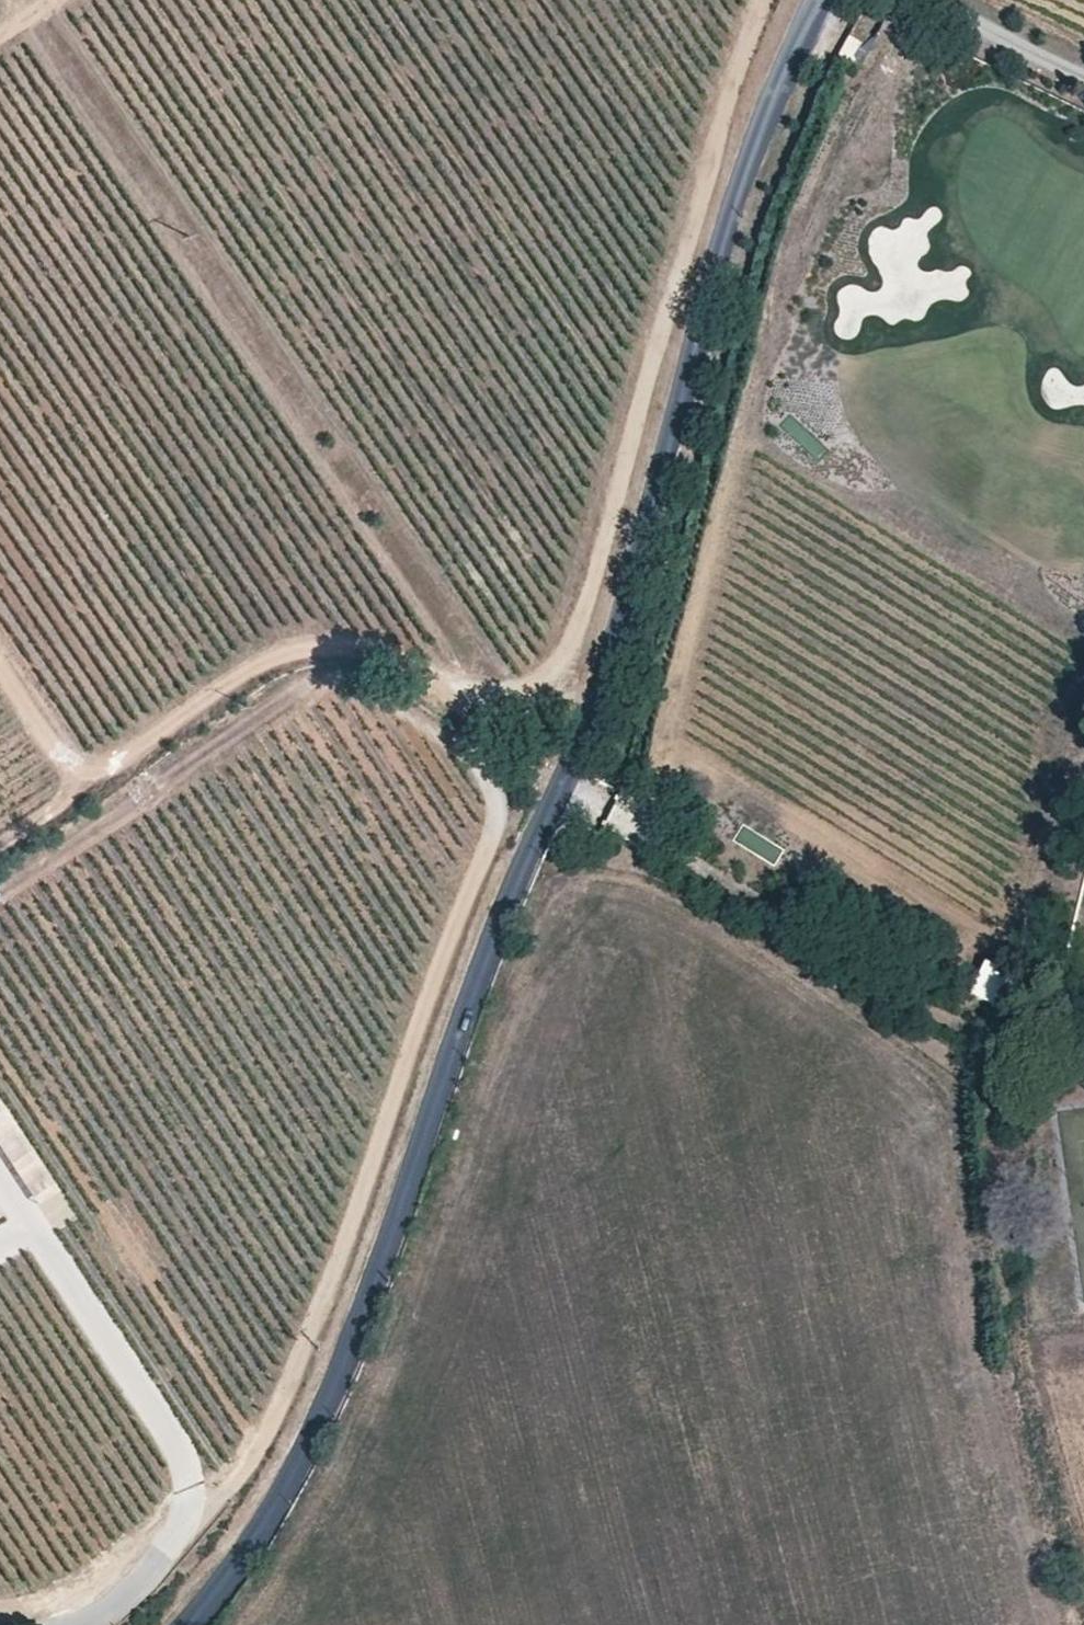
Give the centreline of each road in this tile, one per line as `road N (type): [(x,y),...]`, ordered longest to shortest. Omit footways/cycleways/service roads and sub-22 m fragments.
road 1 (unclassified): [(193,1624),(285,1501),(355,1342),(819,0)]
road 2 (track): [(928,0),(1083,82)]

